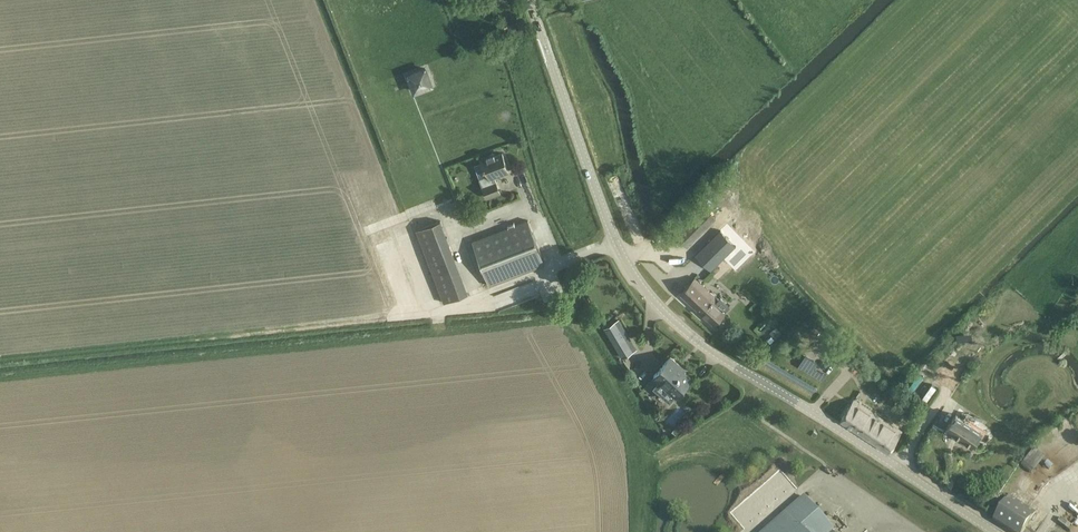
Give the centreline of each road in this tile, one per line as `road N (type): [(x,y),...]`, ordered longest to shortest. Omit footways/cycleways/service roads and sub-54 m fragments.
road 1 (tertiary): [(992,531),(686,336),(642,289),(614,241),(529,0)]

